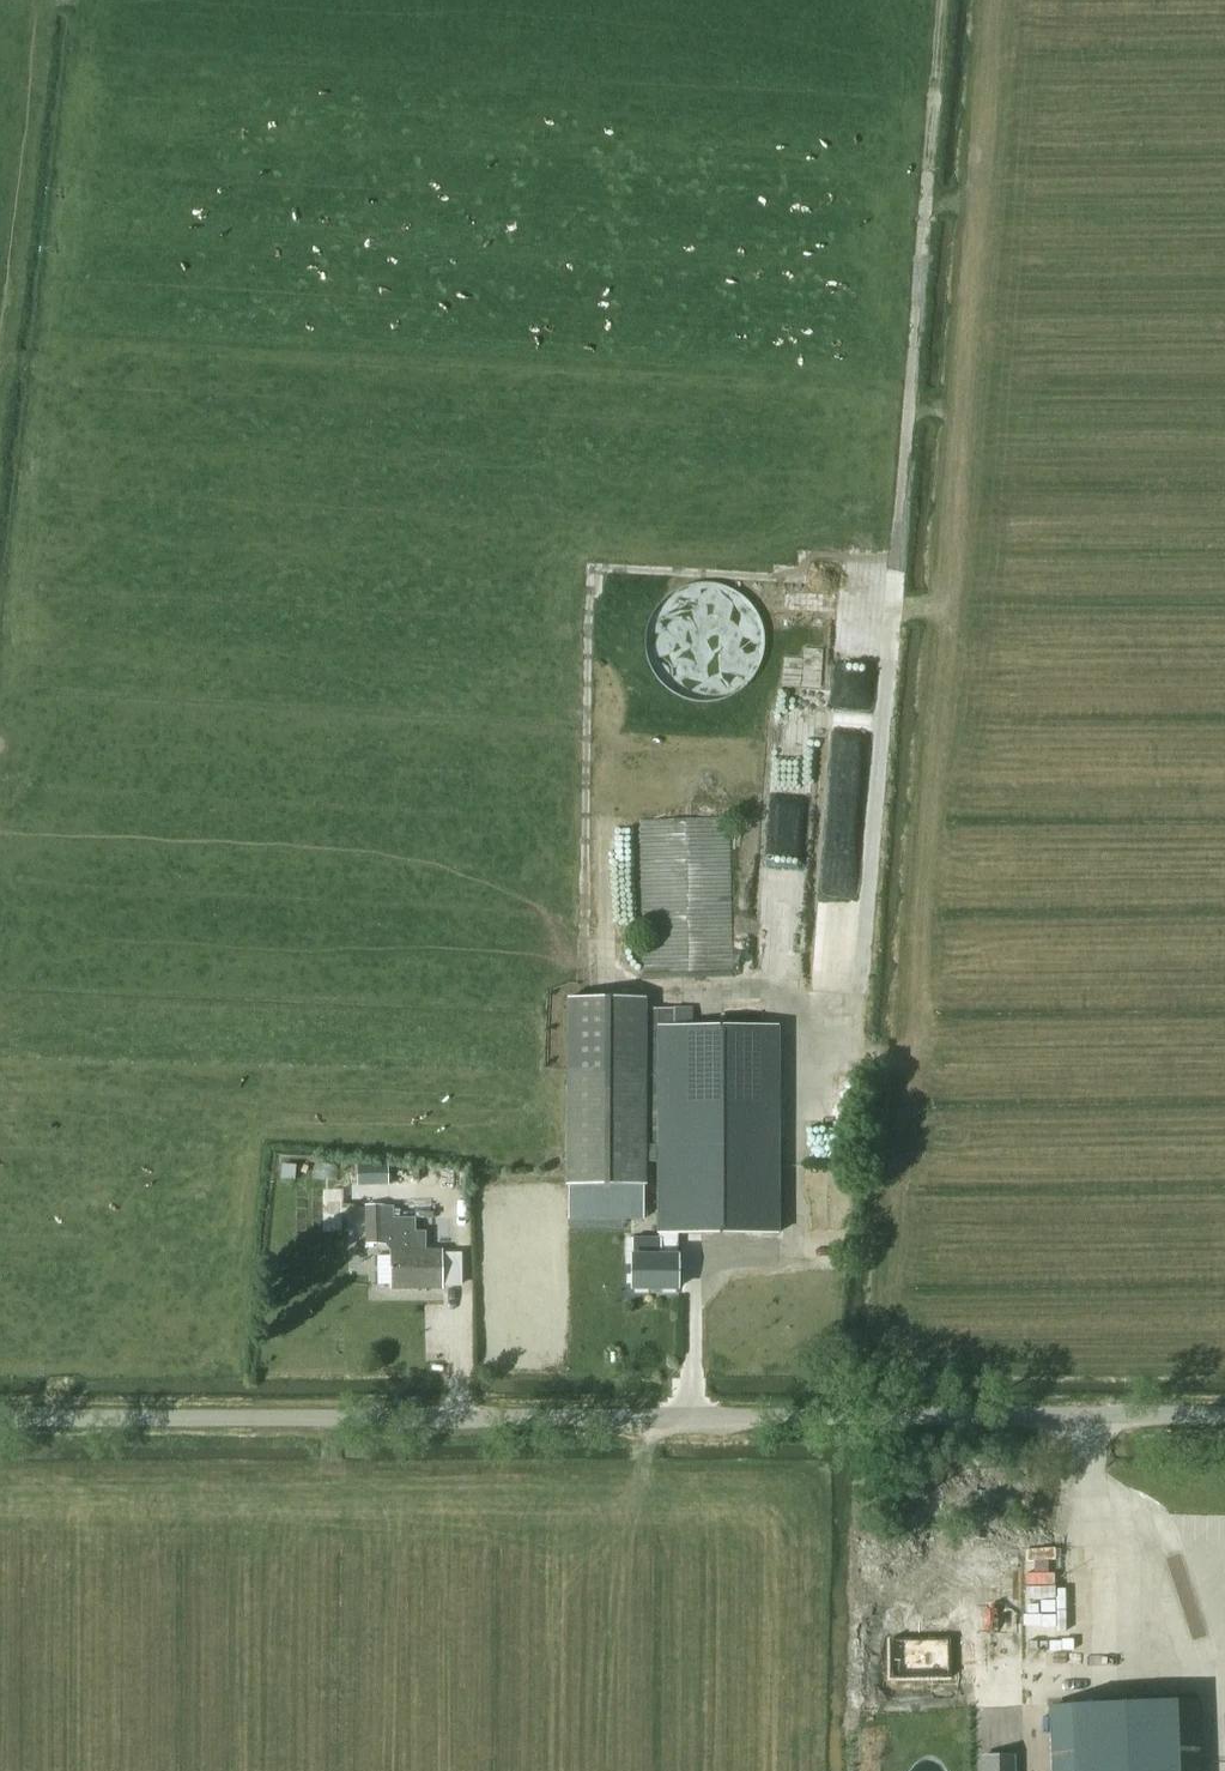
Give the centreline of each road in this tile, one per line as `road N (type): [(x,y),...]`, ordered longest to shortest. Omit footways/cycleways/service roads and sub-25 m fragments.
road 1 (unclassified): [(0,1420),(1224,1416)]

